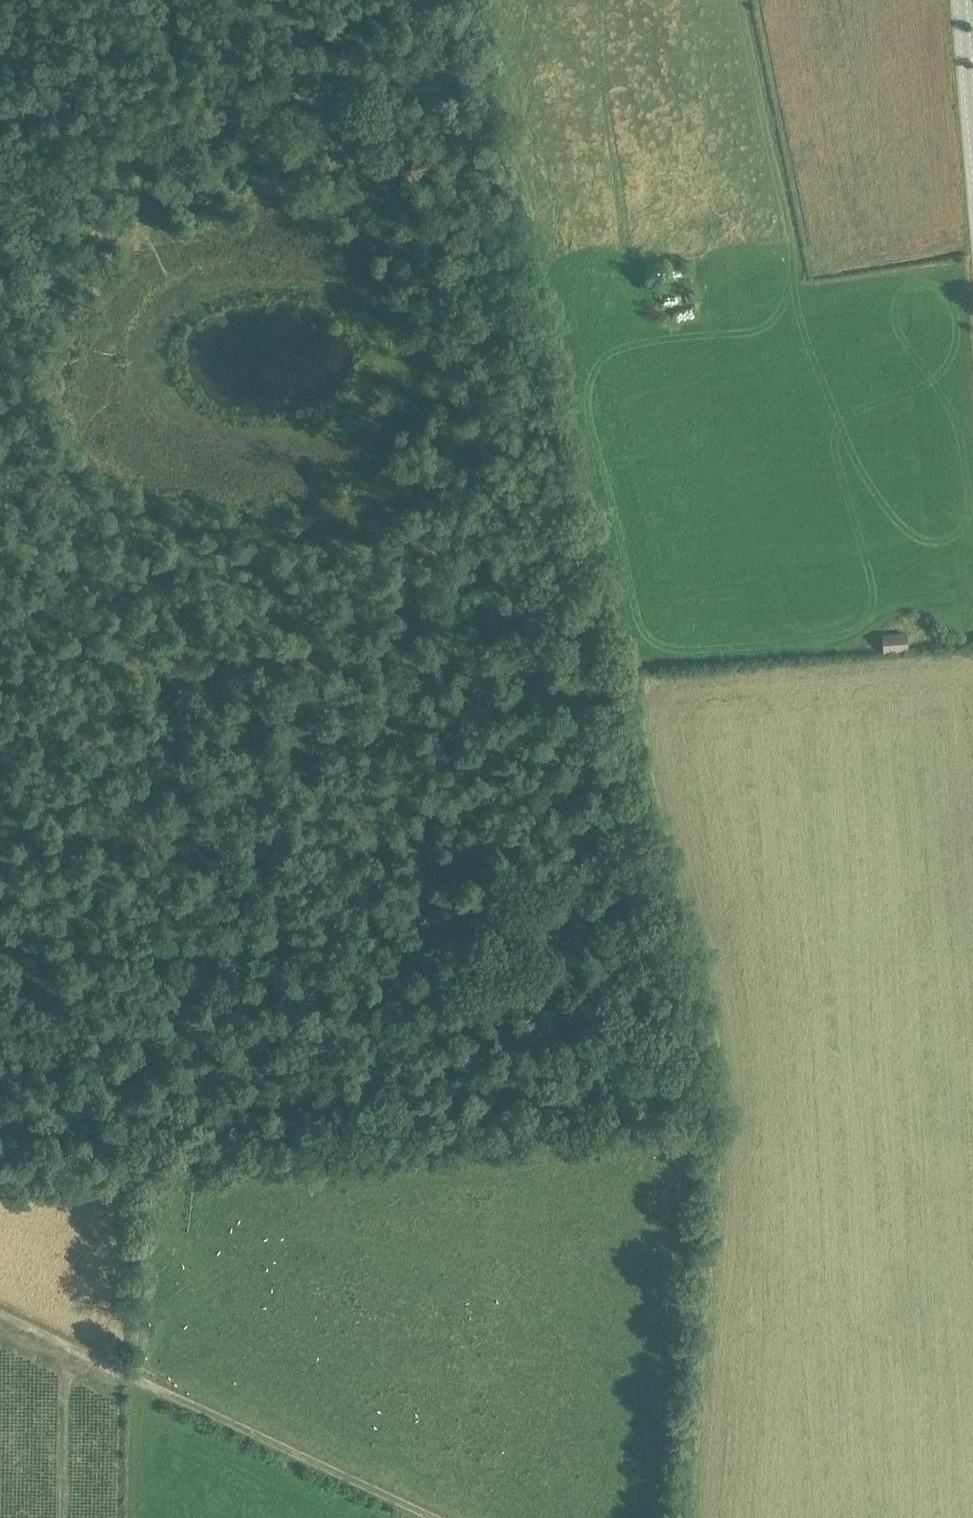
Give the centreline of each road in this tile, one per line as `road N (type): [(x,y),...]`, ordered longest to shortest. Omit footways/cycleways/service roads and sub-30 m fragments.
road 1 (track): [(0,1305),(449,1517)]
road 2 (track): [(0,209),(385,0)]

